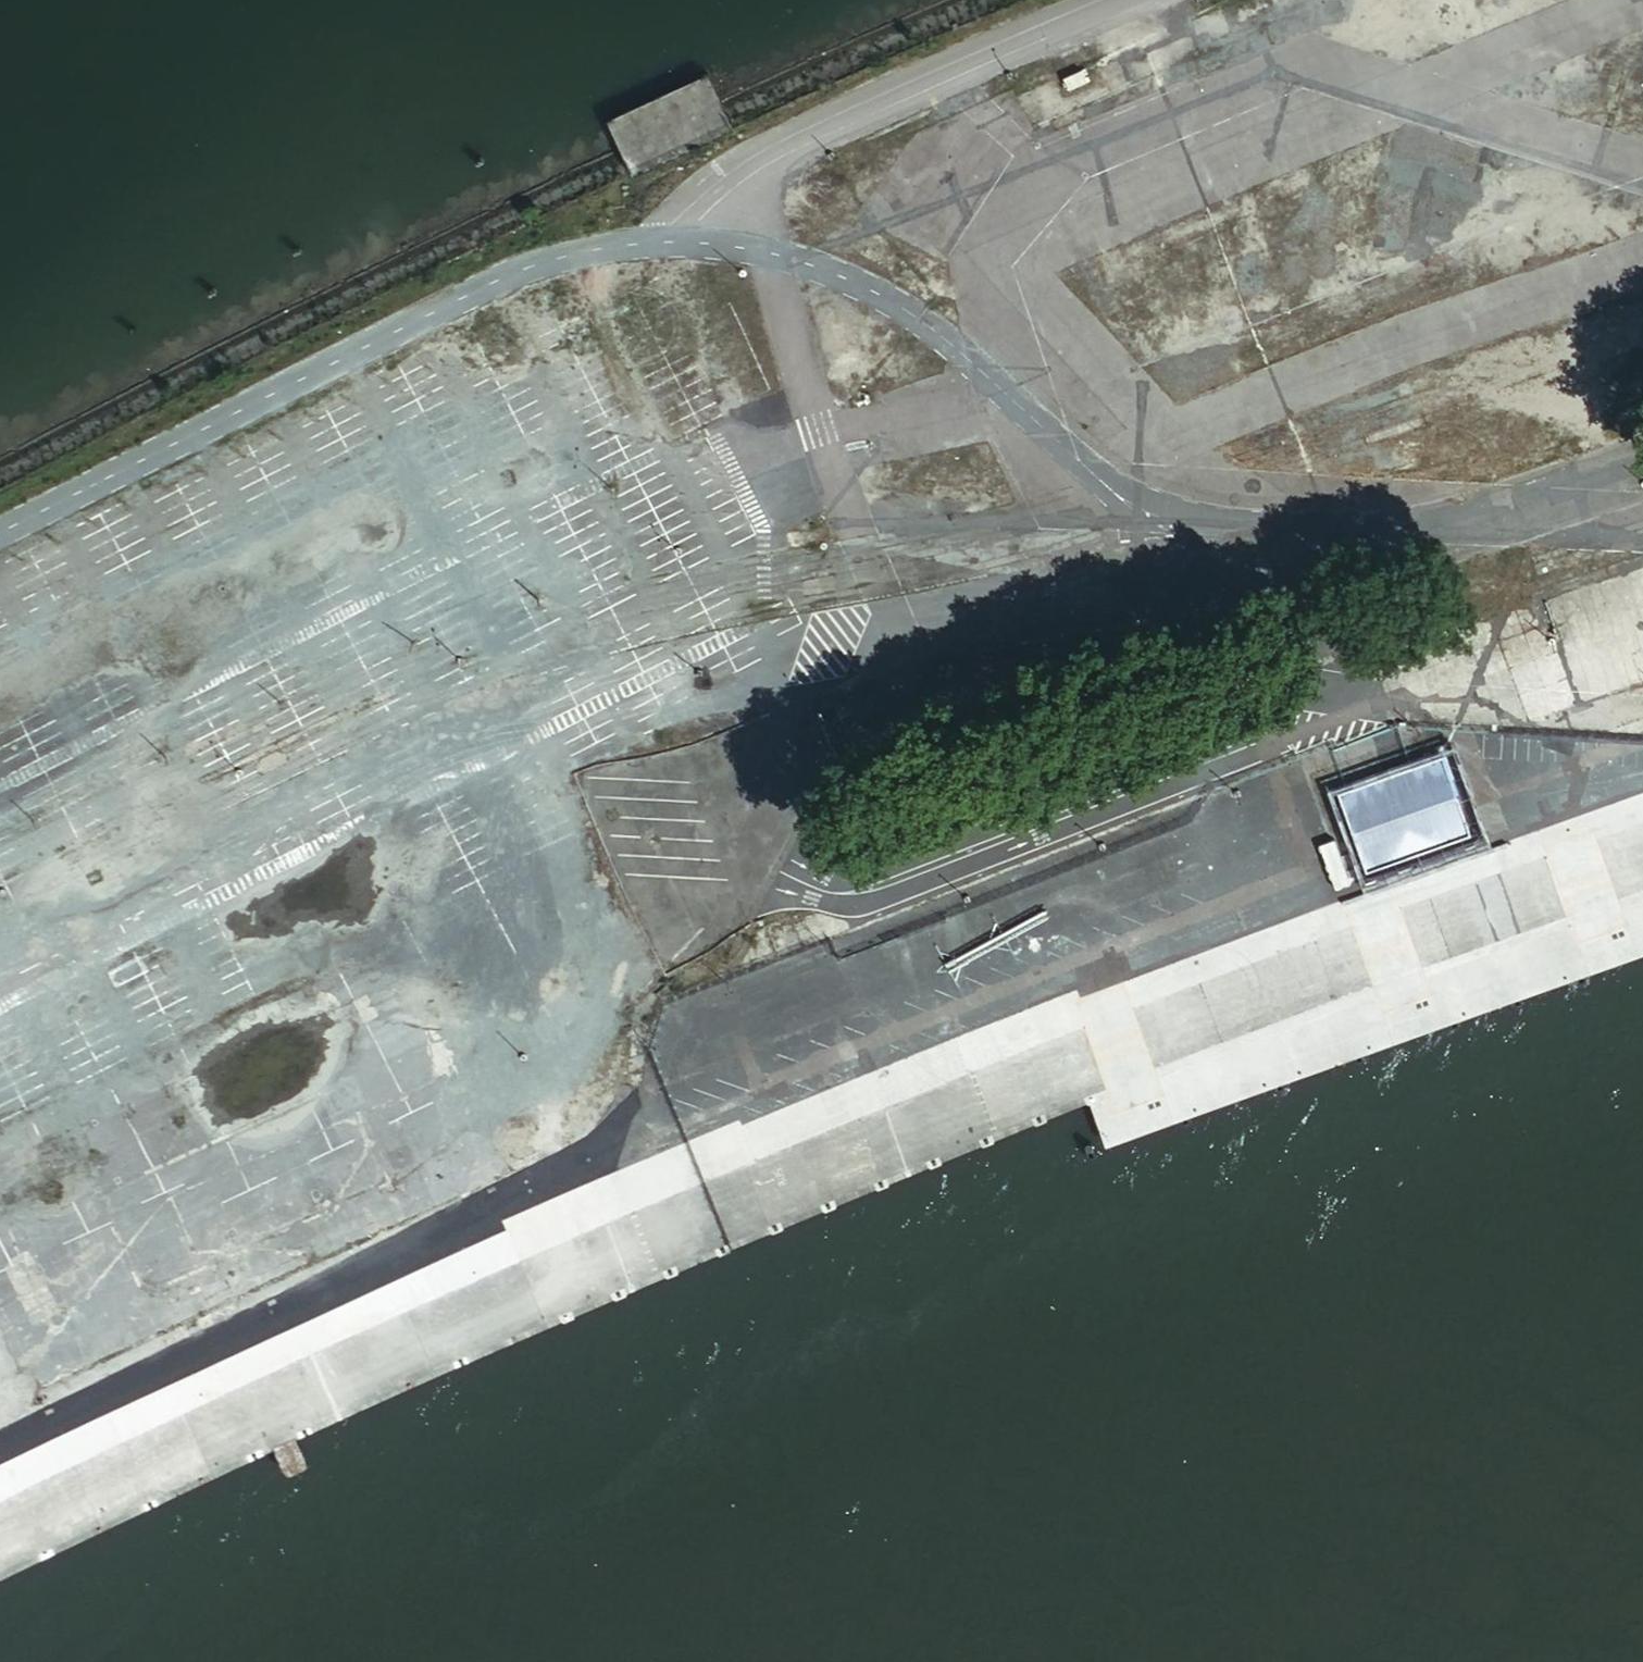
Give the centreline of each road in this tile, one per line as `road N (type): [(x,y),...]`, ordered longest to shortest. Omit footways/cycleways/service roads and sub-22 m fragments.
road 1 (unclassified): [(1317,553),(1145,511),(968,347),(844,271),(687,236),(595,243),(0,526)]
road 2 (unclassified): [(0,942),(571,693),(1317,553)]
road 3 (unclassified): [(1317,553),(1464,526),(1642,470)]

